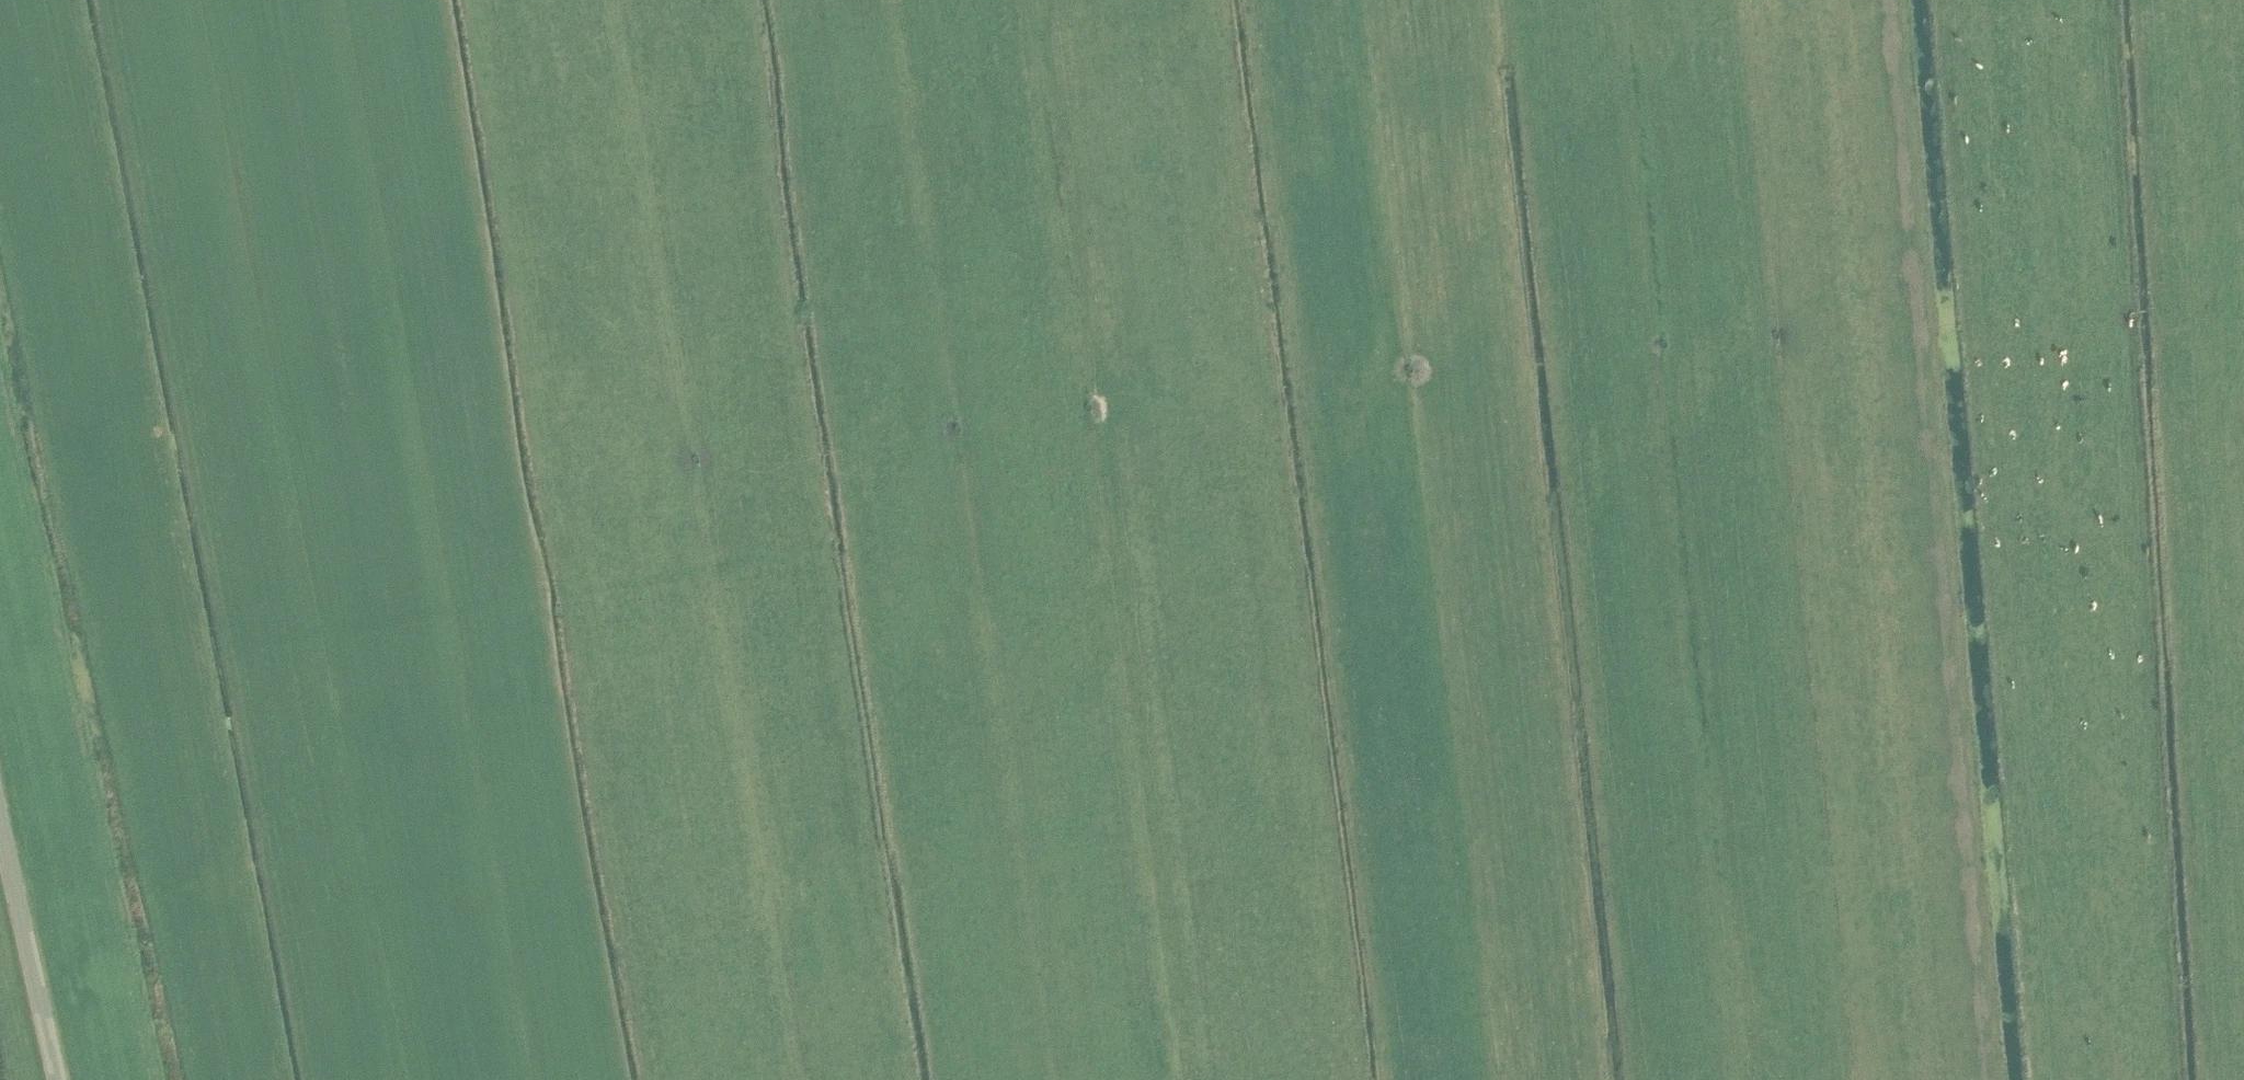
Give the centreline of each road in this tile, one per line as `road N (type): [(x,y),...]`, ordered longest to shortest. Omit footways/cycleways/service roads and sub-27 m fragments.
road 1 (unclassified): [(0,851),(51,1079)]

